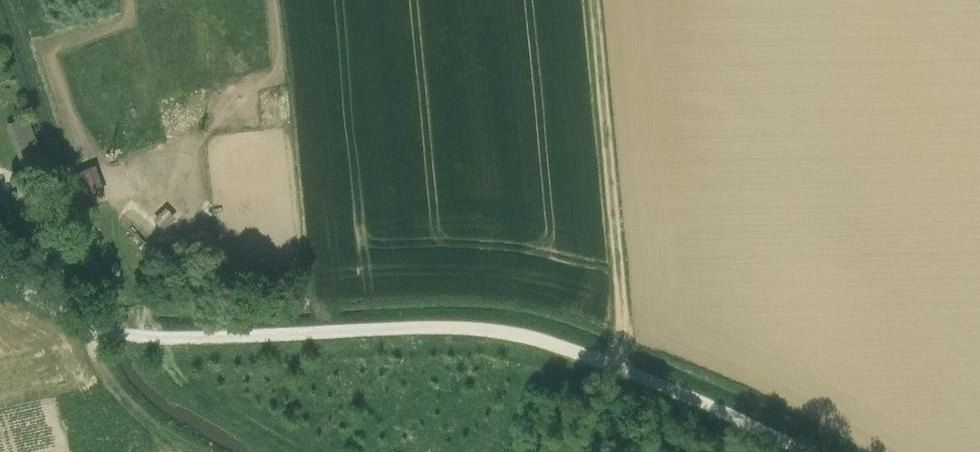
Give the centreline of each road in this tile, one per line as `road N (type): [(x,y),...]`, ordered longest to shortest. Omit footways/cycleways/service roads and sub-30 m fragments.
road 1 (track): [(803,451),(628,372),(486,329),(161,336),(98,327)]
road 2 (track): [(594,0),(628,372)]

